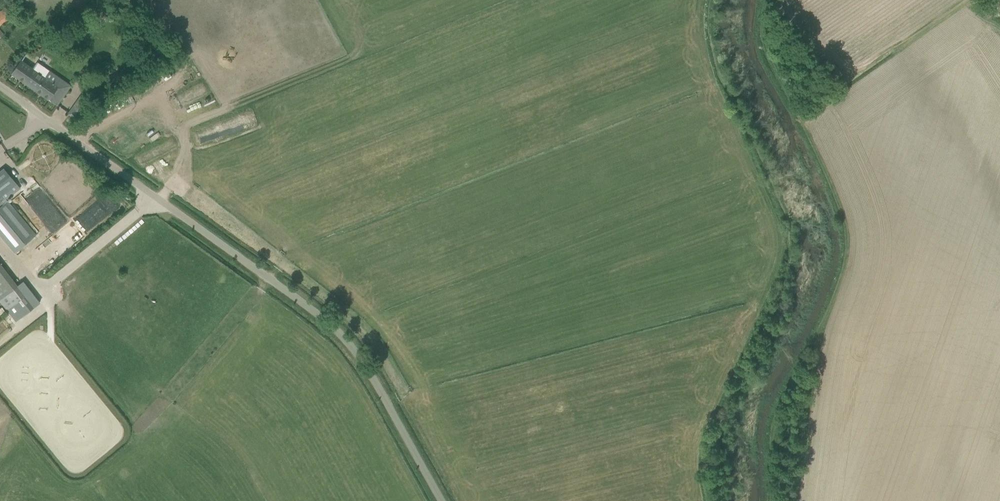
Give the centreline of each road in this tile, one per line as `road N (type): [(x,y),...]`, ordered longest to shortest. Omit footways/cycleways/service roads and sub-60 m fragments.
road 1 (unclassified): [(443,500),(342,334),(0,85)]

